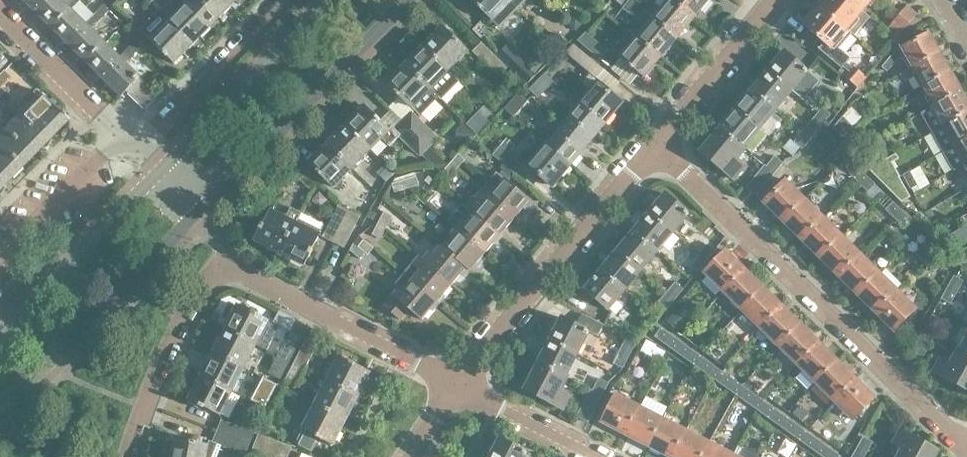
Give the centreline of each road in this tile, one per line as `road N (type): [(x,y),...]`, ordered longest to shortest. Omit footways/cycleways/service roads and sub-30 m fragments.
road 1 (residential): [(966,452),(664,145)]
road 2 (residential): [(457,388),(664,145)]
road 3 (tertiary): [(202,205),(404,0)]
road 4 (tertiary): [(0,387),(89,322),(202,205)]
road 5 (residential): [(128,456),(199,297),(216,273),(253,275)]
road 6 (tertiary): [(326,0),(162,167)]
road 7 (residential): [(457,388),(253,275)]
road 8 (tertiary): [(162,167),(0,330)]
road 9 (residential): [(139,145),(287,0)]
road 10 (residential): [(664,145),(780,0)]
road 11 (residential): [(125,132),(0,255)]
road 12 (residential): [(125,132),(0,10)]
road 13 (residential): [(590,456),(457,388)]

